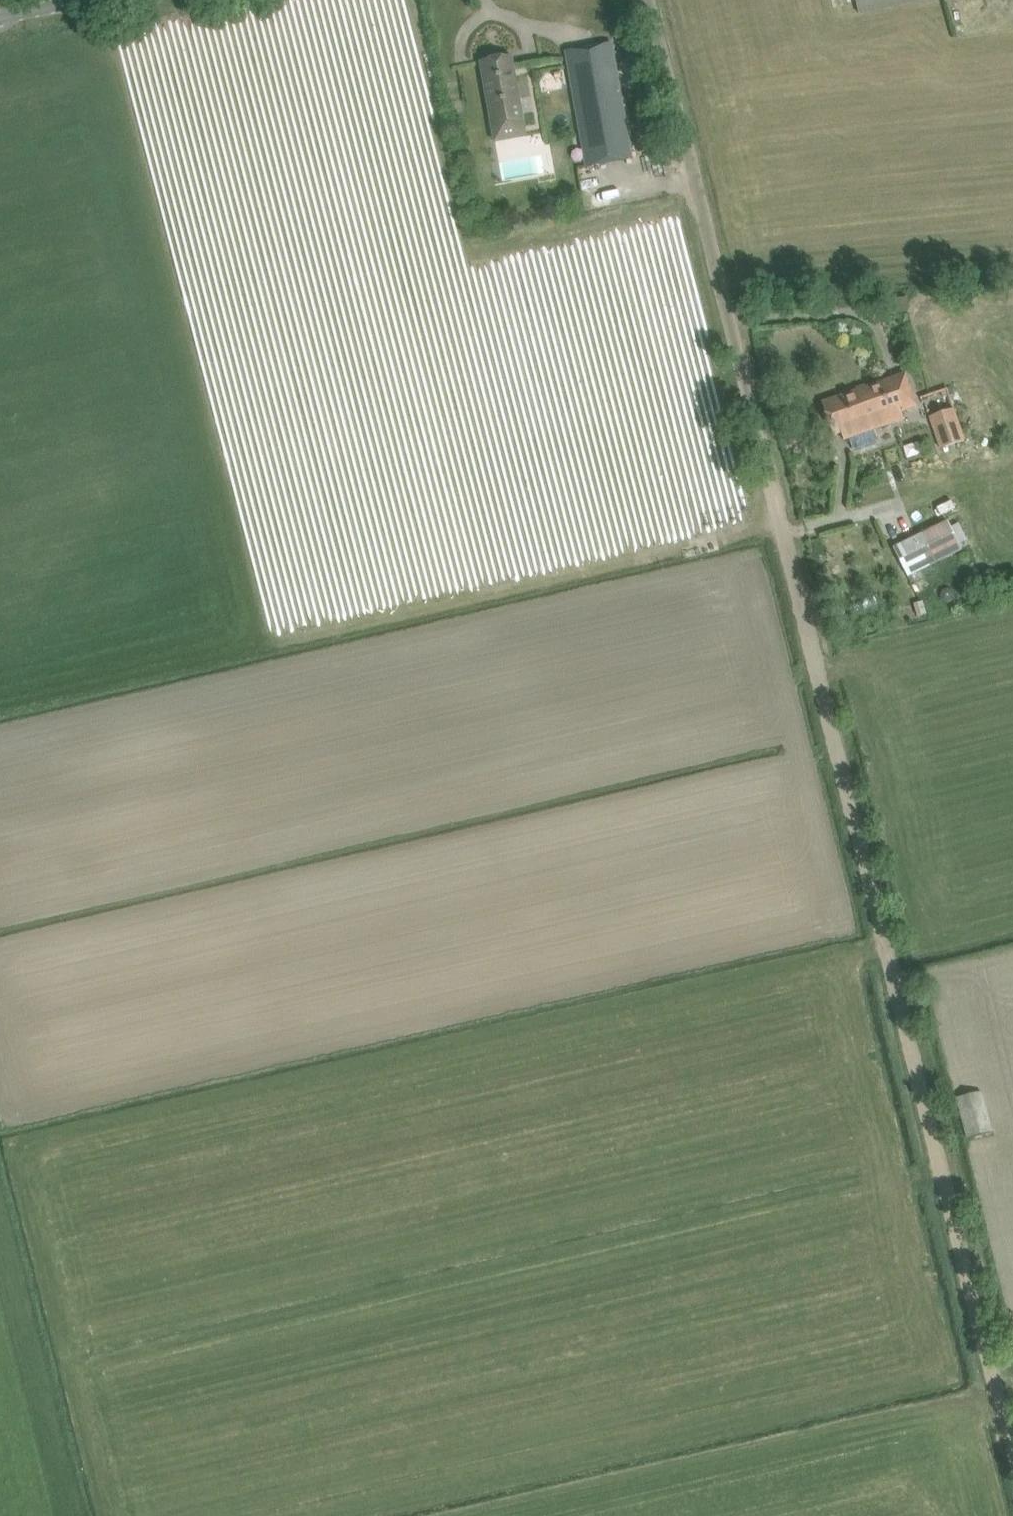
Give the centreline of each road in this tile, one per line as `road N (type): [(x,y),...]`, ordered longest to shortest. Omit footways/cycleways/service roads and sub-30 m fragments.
road 1 (track): [(652,0),(1012,1423)]

